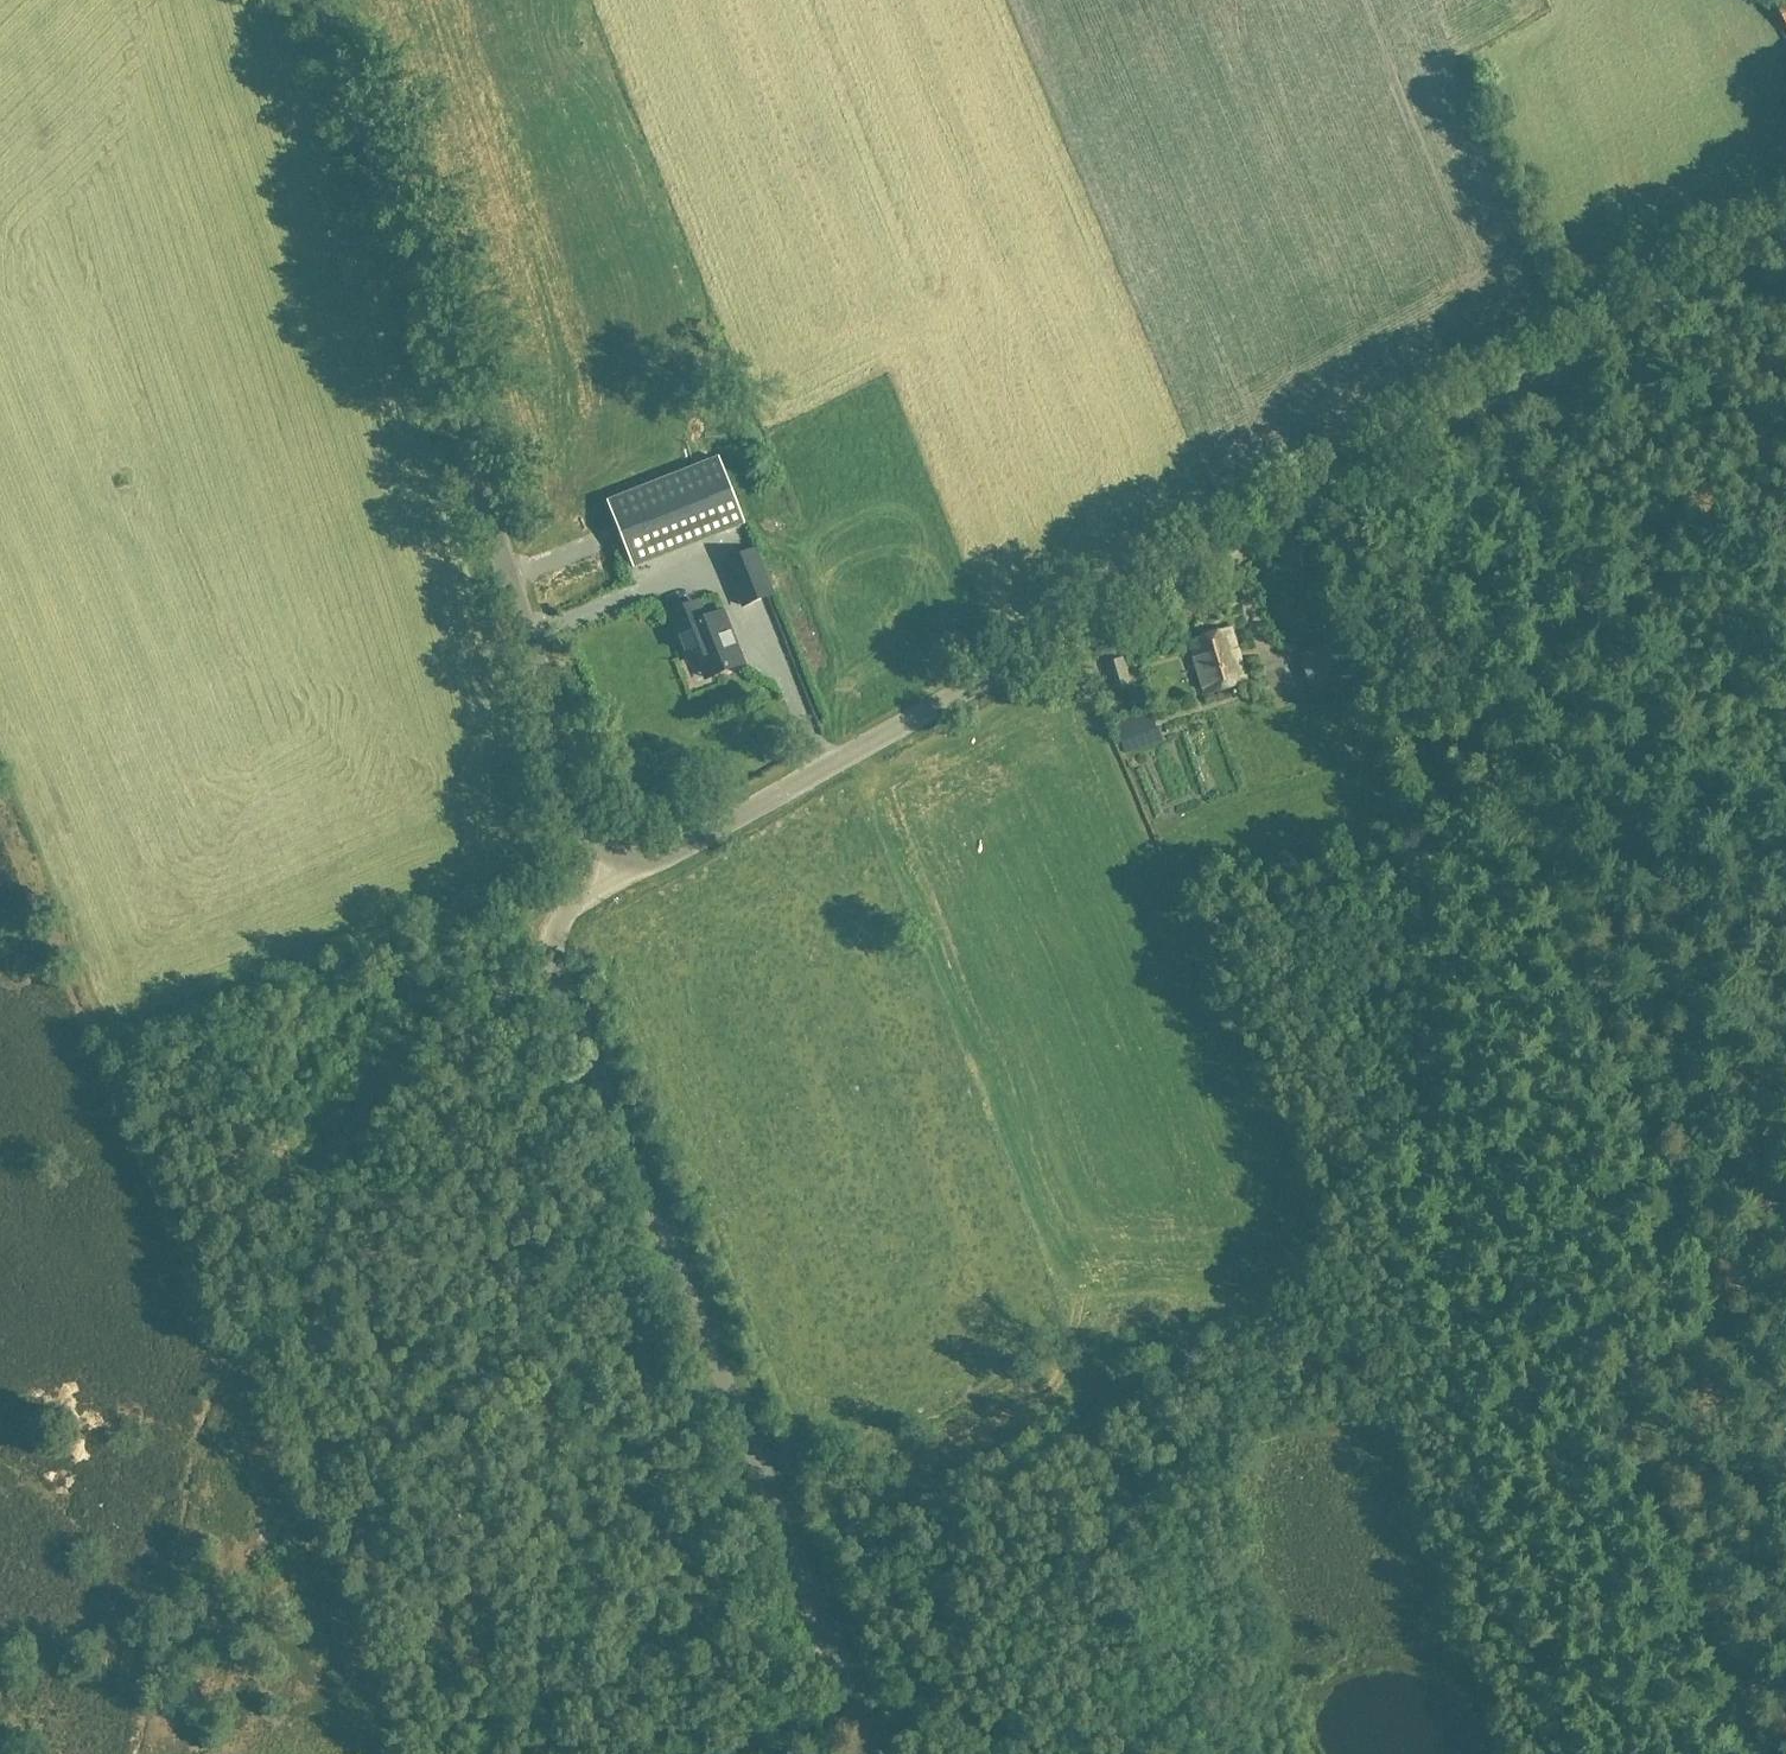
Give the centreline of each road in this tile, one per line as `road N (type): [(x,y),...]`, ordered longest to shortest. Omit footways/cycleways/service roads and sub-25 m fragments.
road 1 (track): [(1372,464),(1475,731),(1719,1307),(1592,1360),(1753,1753)]
road 2 (unclassified): [(606,882),(867,747),(1785,235)]
road 3 (unclassified): [(886,1753),(554,976),(555,924),(606,882)]
road 4 (unclassified): [(606,882),(326,0)]
road 5 (track): [(870,1718),(920,1697),(927,1673),(913,1584),(917,1492)]
road 6 (track): [(1785,1067),(1645,1132)]
road 7 (track): [(860,1698),(731,1753)]

